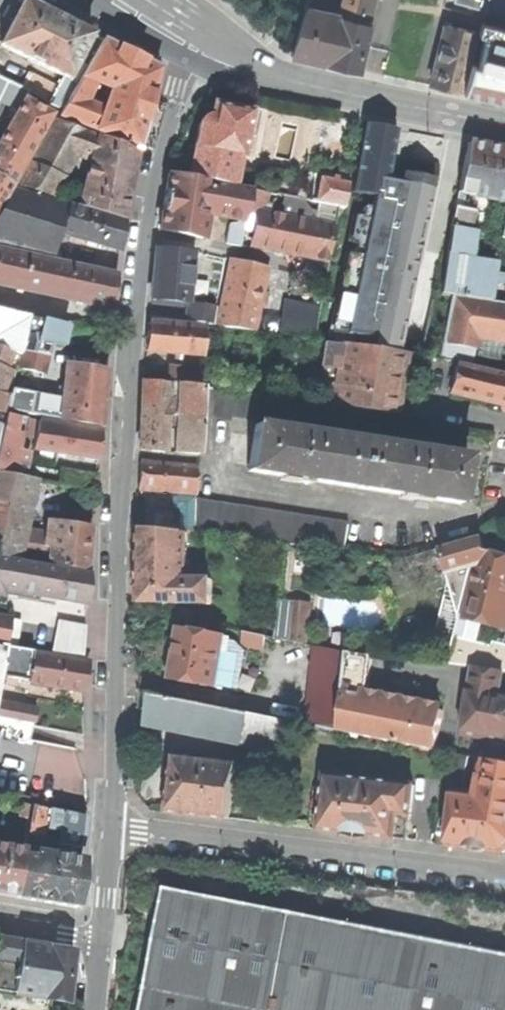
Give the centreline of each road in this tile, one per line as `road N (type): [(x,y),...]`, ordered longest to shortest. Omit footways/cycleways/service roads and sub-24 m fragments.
road 1 (residential): [(198,33),(146,233),(120,465),(110,835)]
road 2 (residential): [(504,873),(137,829),(110,835)]
road 3 (tertiary): [(504,123),(273,74),(198,33)]

